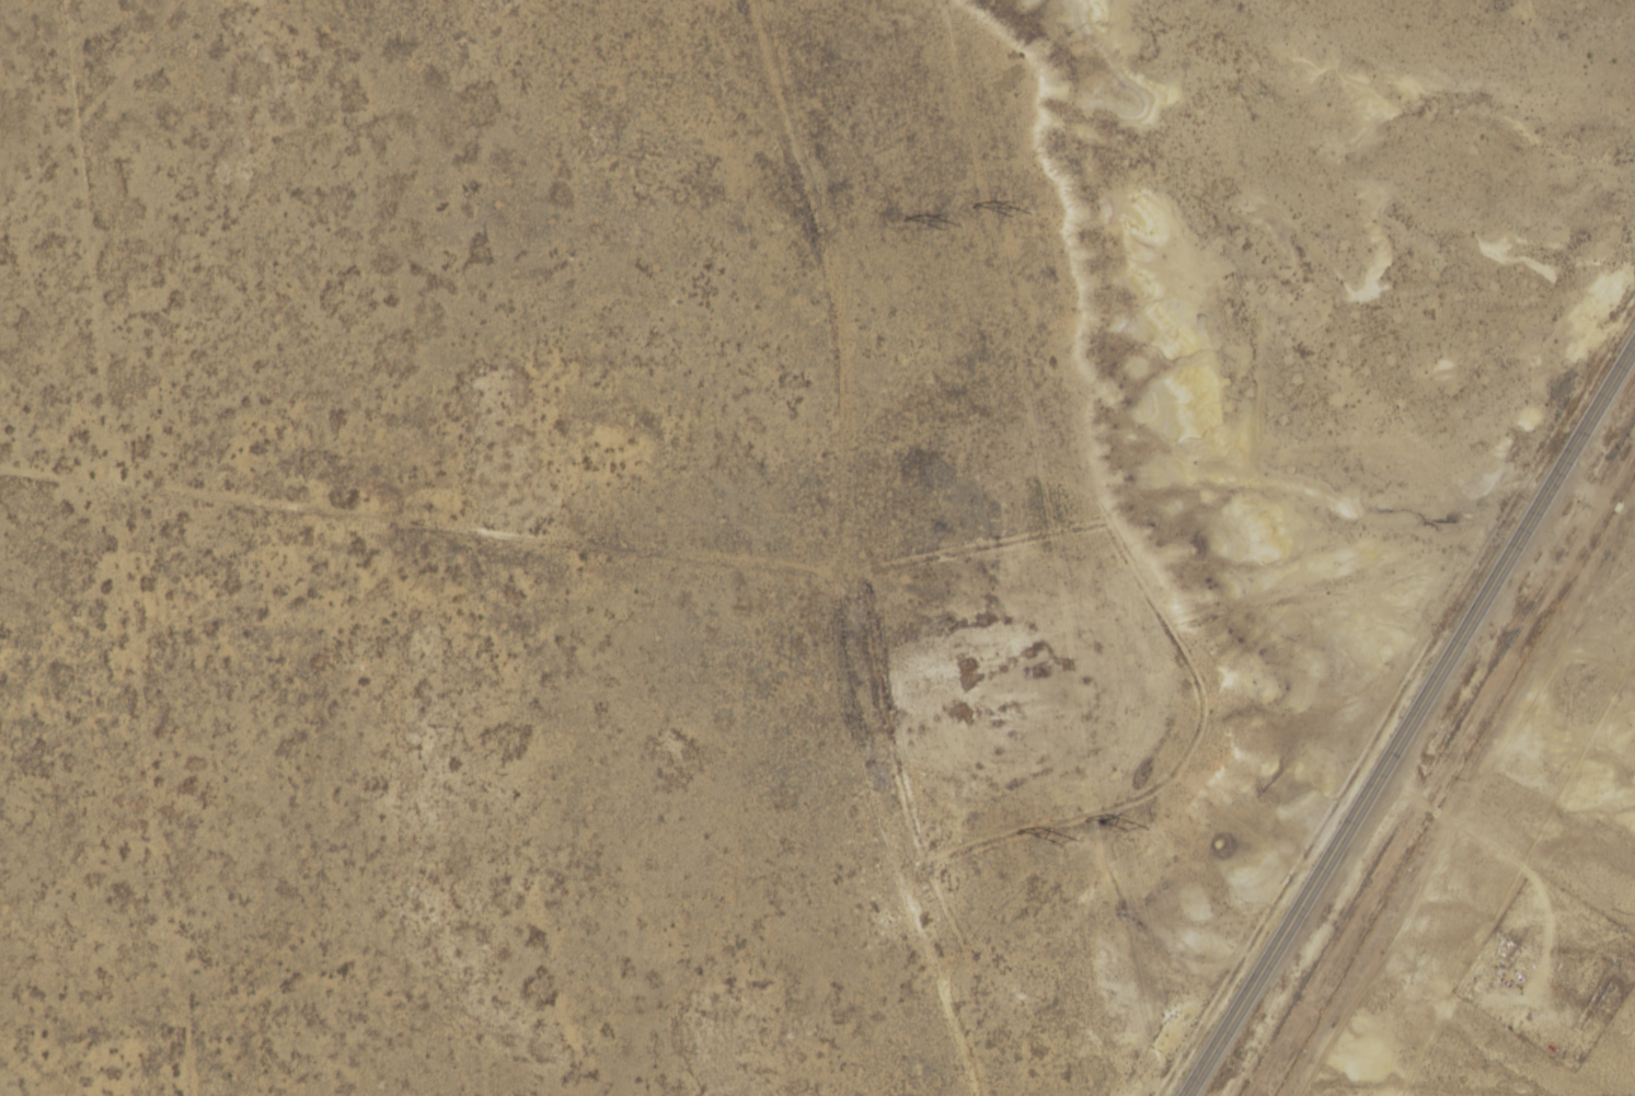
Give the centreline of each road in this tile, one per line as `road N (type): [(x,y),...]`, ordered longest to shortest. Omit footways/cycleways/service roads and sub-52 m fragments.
road 1 (secondary): [(1634,337),(1191,1095)]

